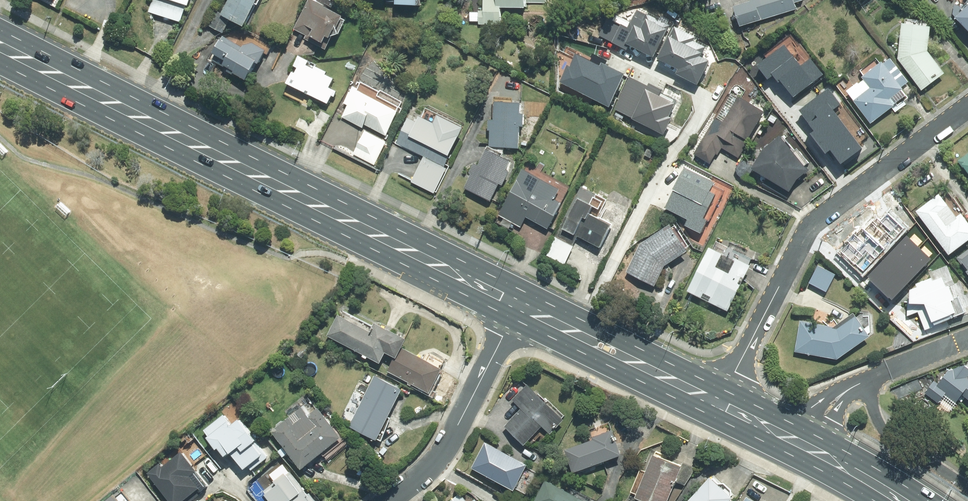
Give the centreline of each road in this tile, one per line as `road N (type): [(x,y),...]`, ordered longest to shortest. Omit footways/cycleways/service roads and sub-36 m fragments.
road 1 (primary): [(516,310),(0,48)]
road 2 (residential): [(967,109),(810,226),(718,401)]
road 3 (residential): [(392,500),(439,456),(516,310)]
road 4 (primary): [(718,401),(516,310)]
road 5 (primary): [(901,500),(718,401)]

